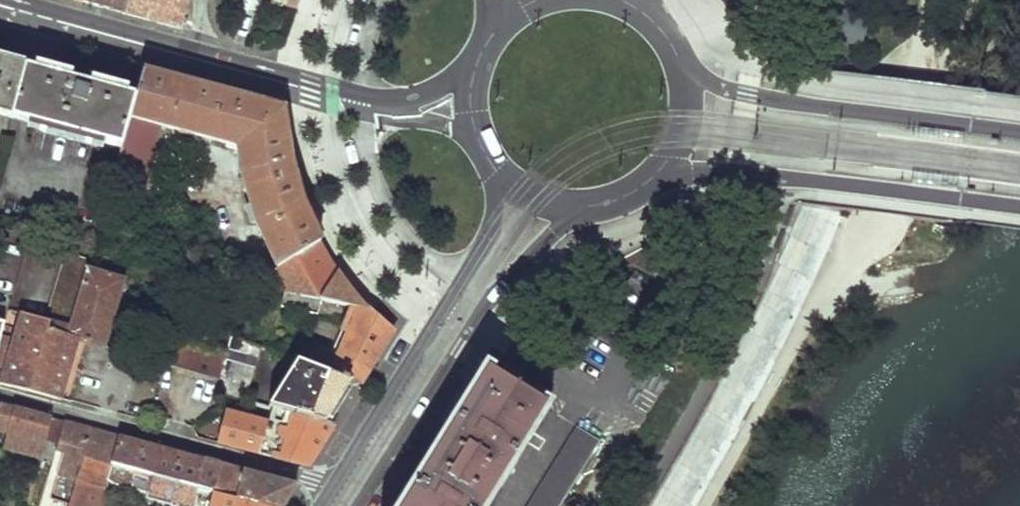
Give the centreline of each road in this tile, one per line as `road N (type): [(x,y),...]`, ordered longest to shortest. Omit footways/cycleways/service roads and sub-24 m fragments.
road 1 (tertiary): [(476,57),(427,94),(363,94),(14,0)]
road 2 (primary): [(357,505),(477,315),(579,207)]
road 3 (primary): [(651,178),(764,176),(1019,212)]
road 4 (primary): [(497,171),(489,233),(329,486)]
road 5 (primary): [(1019,136),(747,95),(682,71)]
road 6 (residential): [(329,486),(0,395)]
road 7 (primary): [(476,57),(470,111),(497,171)]

